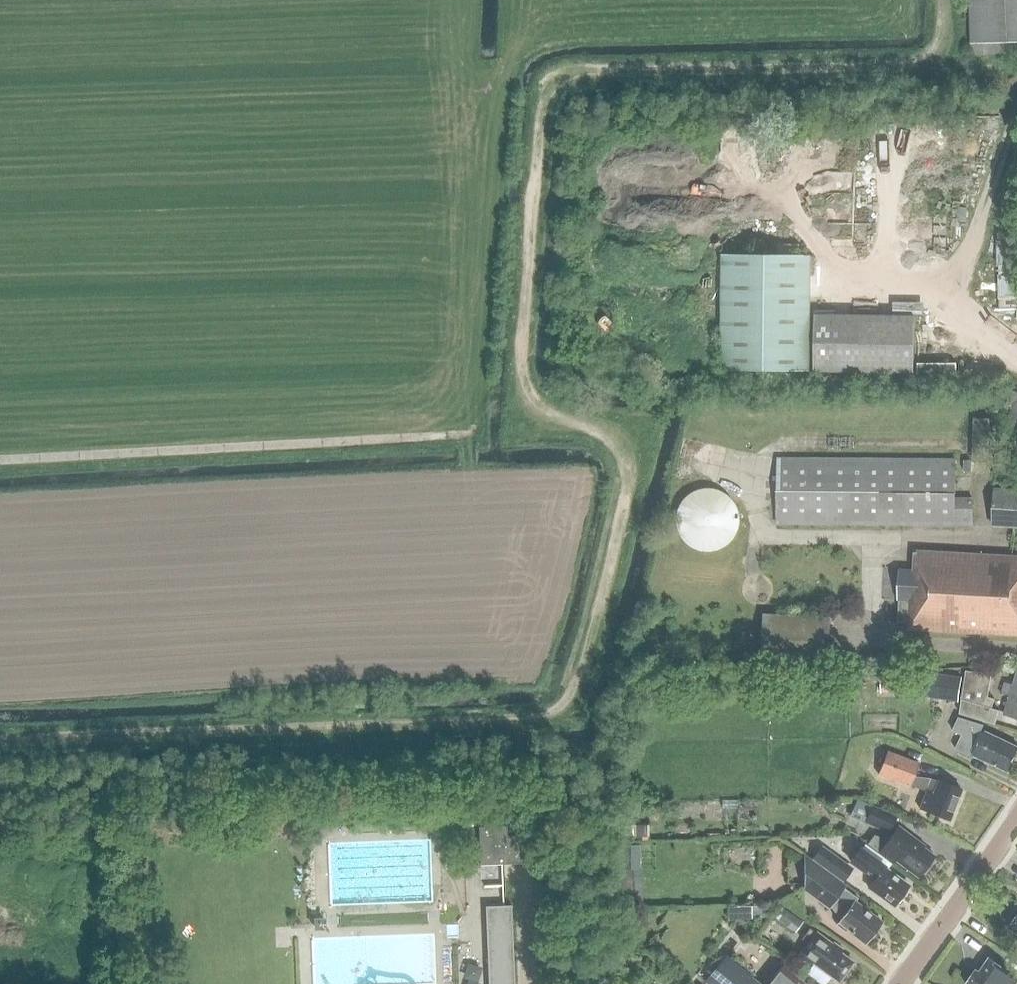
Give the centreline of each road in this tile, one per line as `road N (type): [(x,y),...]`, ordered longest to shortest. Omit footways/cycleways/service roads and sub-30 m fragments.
road 1 (tertiary): [(904,983),(1016,816)]

